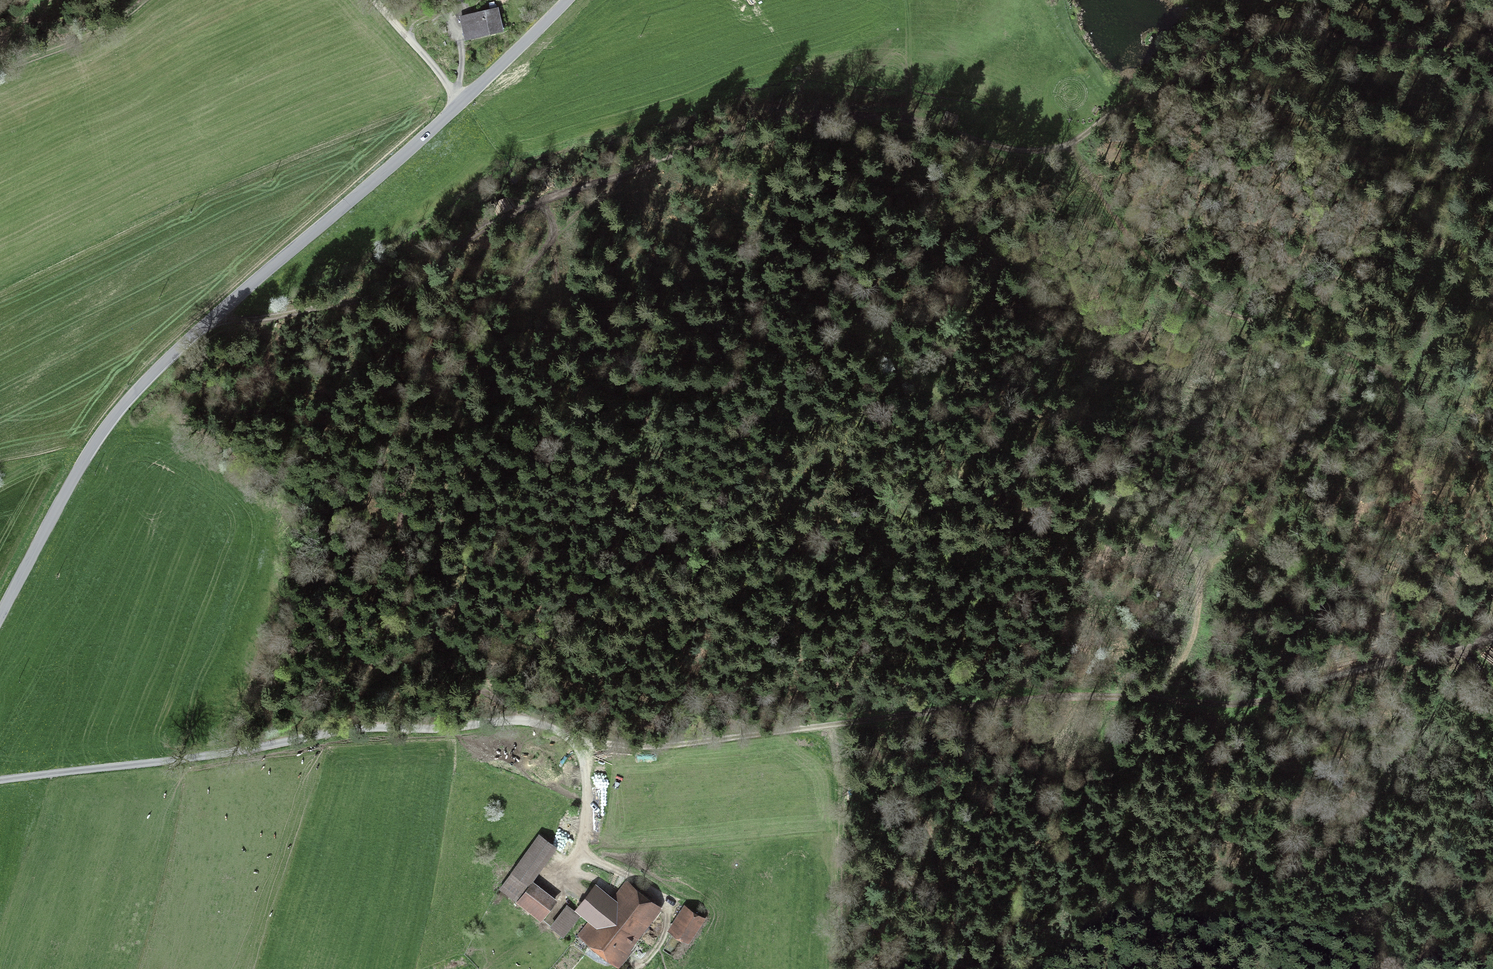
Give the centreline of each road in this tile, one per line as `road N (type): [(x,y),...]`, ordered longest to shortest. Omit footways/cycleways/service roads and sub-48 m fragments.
road 1 (track): [(215,316),(233,320),(382,294),(428,272),(479,229),(746,122),(862,113),(1001,146),(1071,141)]
road 2 (unclassified): [(568,0),(107,420),(0,613)]
road 3 (track): [(1417,656),(1383,619),(1332,533),(1346,492),(1394,440),(1401,414),(1383,369),(1324,337),(1211,298),(1166,269),(1130,242),(1071,141)]
road 4 (track): [(545,728),(459,667),(433,635),(406,552),(405,458),(441,378),(514,282),(631,168)]
road 5 (track): [(840,333),(900,348),(950,423),(998,459),(1186,545),(1200,572),(1192,640),(1178,669),(1148,699)]
road 6 (track): [(1417,656),(1262,704),(1094,696),(852,721)]
road 7 (track): [(1132,105),(1254,27),(1430,45),(1492,27)]
road 8 (track): [(1393,968),(1392,898),(1415,826),(1461,730),(1463,644)]
road 9 (track): [(570,741),(665,748),(852,721)]
road 10 (track): [(147,0),(113,26),(0,67)]
road 11 (track): [(462,101),(376,1)]

